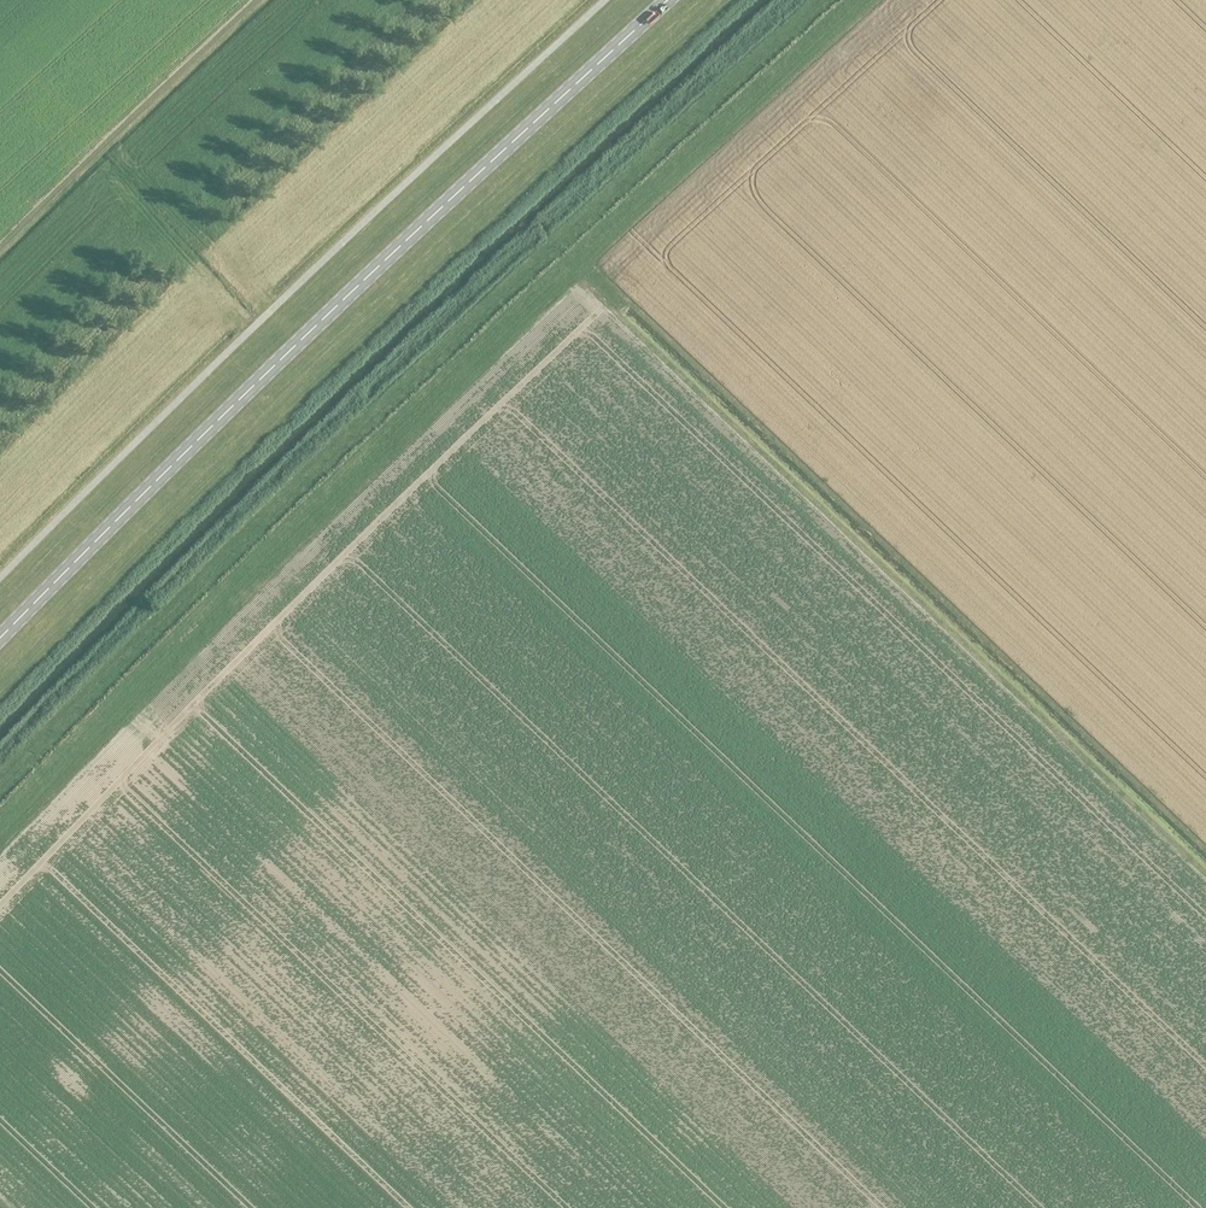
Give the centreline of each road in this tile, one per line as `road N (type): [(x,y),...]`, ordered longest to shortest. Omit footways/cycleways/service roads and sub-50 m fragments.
road 1 (secondary): [(0,643),(175,461),(664,0)]

